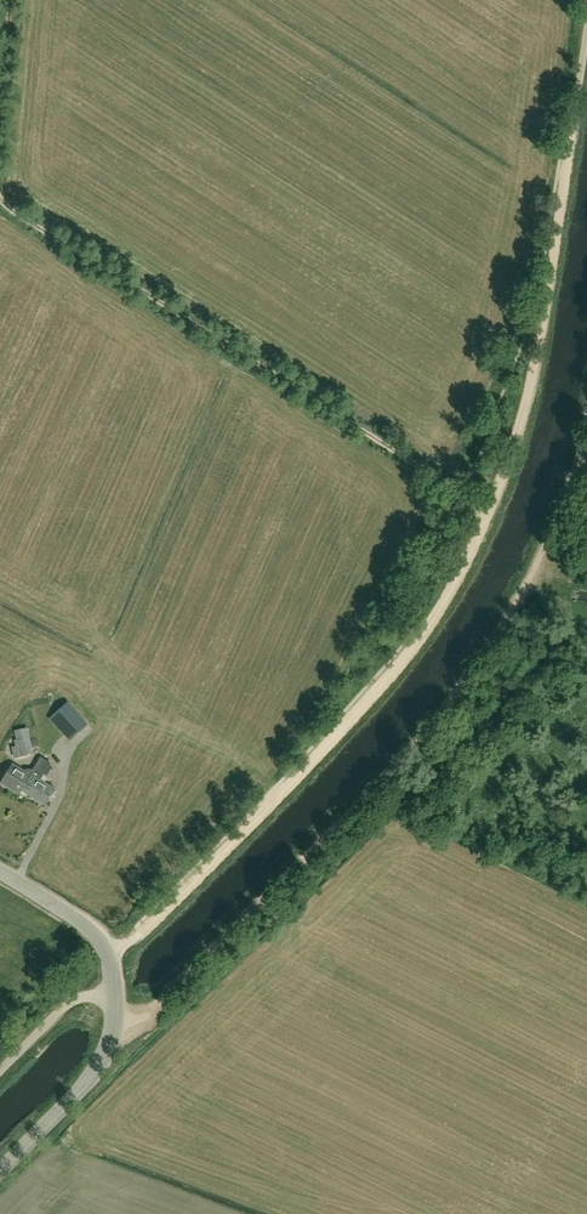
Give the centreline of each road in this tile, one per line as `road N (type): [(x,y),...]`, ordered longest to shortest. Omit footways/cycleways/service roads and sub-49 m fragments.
road 1 (track): [(112,957),(285,789),(440,612),(522,421),(575,116)]
road 2 (track): [(117,1028),(153,1013),(383,781),(484,644),(573,455)]
road 3 (unclassified): [(0,1168),(100,1068),(117,1028),(118,987)]
road 4 (unclassified): [(118,987),(112,957),(90,928),(0,873)]
road 5 (unclassified): [(0,1072),(66,1006),(118,987)]

